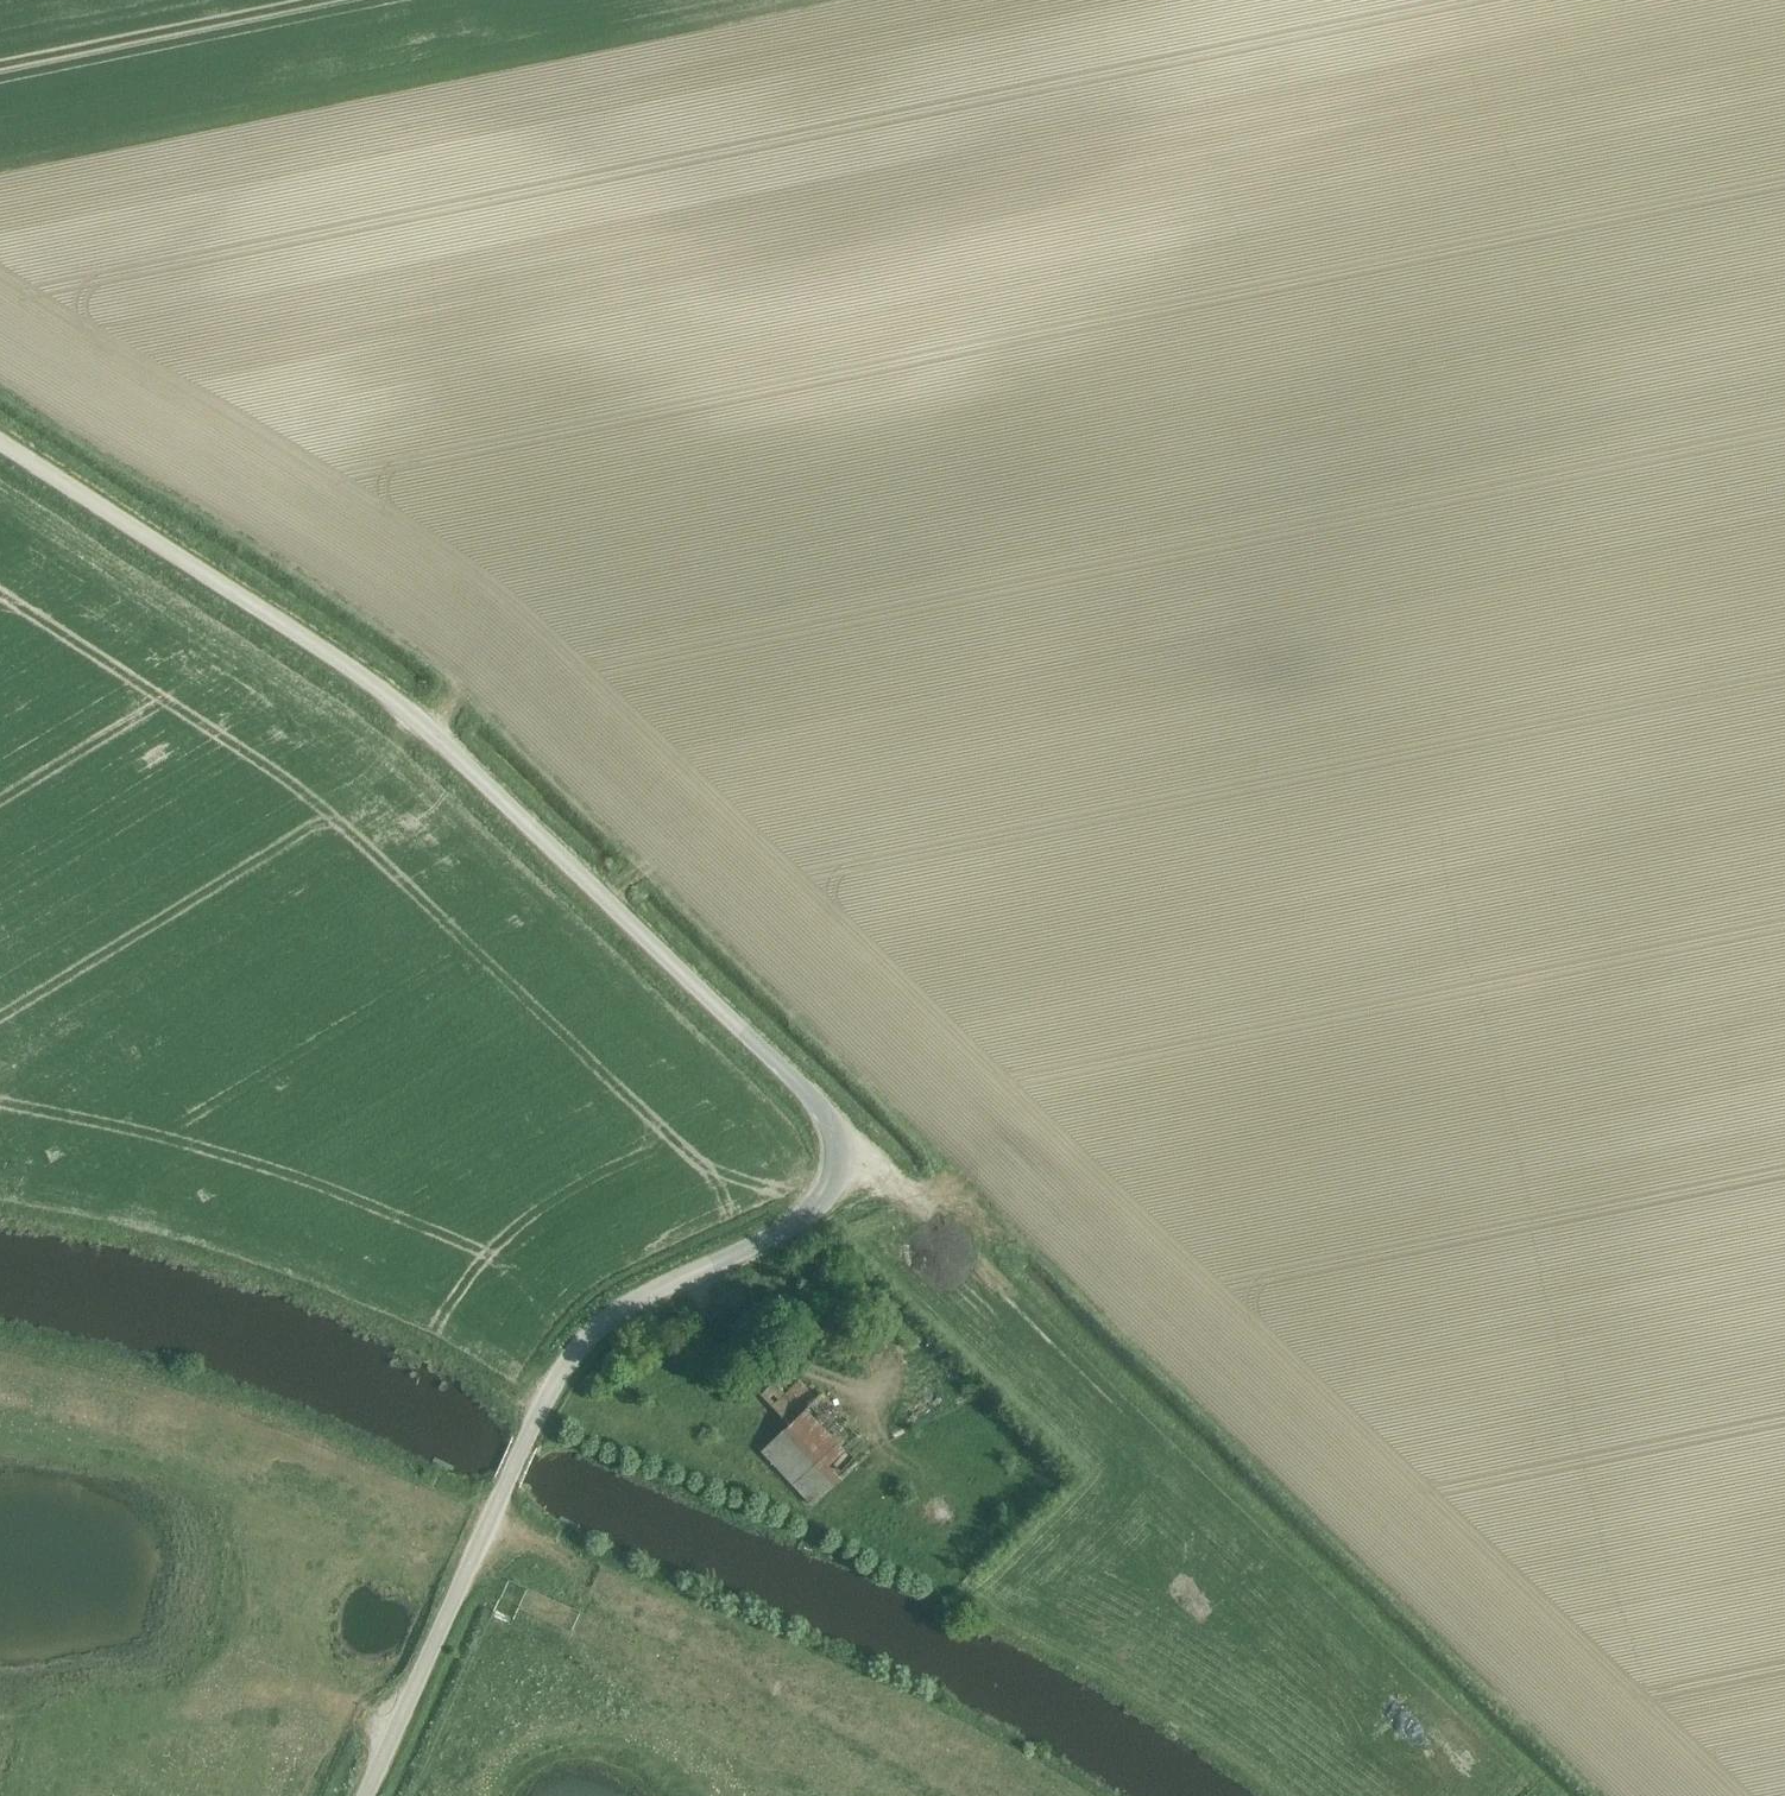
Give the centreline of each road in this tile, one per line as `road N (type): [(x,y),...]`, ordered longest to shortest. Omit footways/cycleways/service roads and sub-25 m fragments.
road 1 (unclassified): [(368,1795),(537,1419),(589,1338),(631,1303),(799,1221),(827,1196),(836,1141),(810,1097),(358,665),(0,437)]

